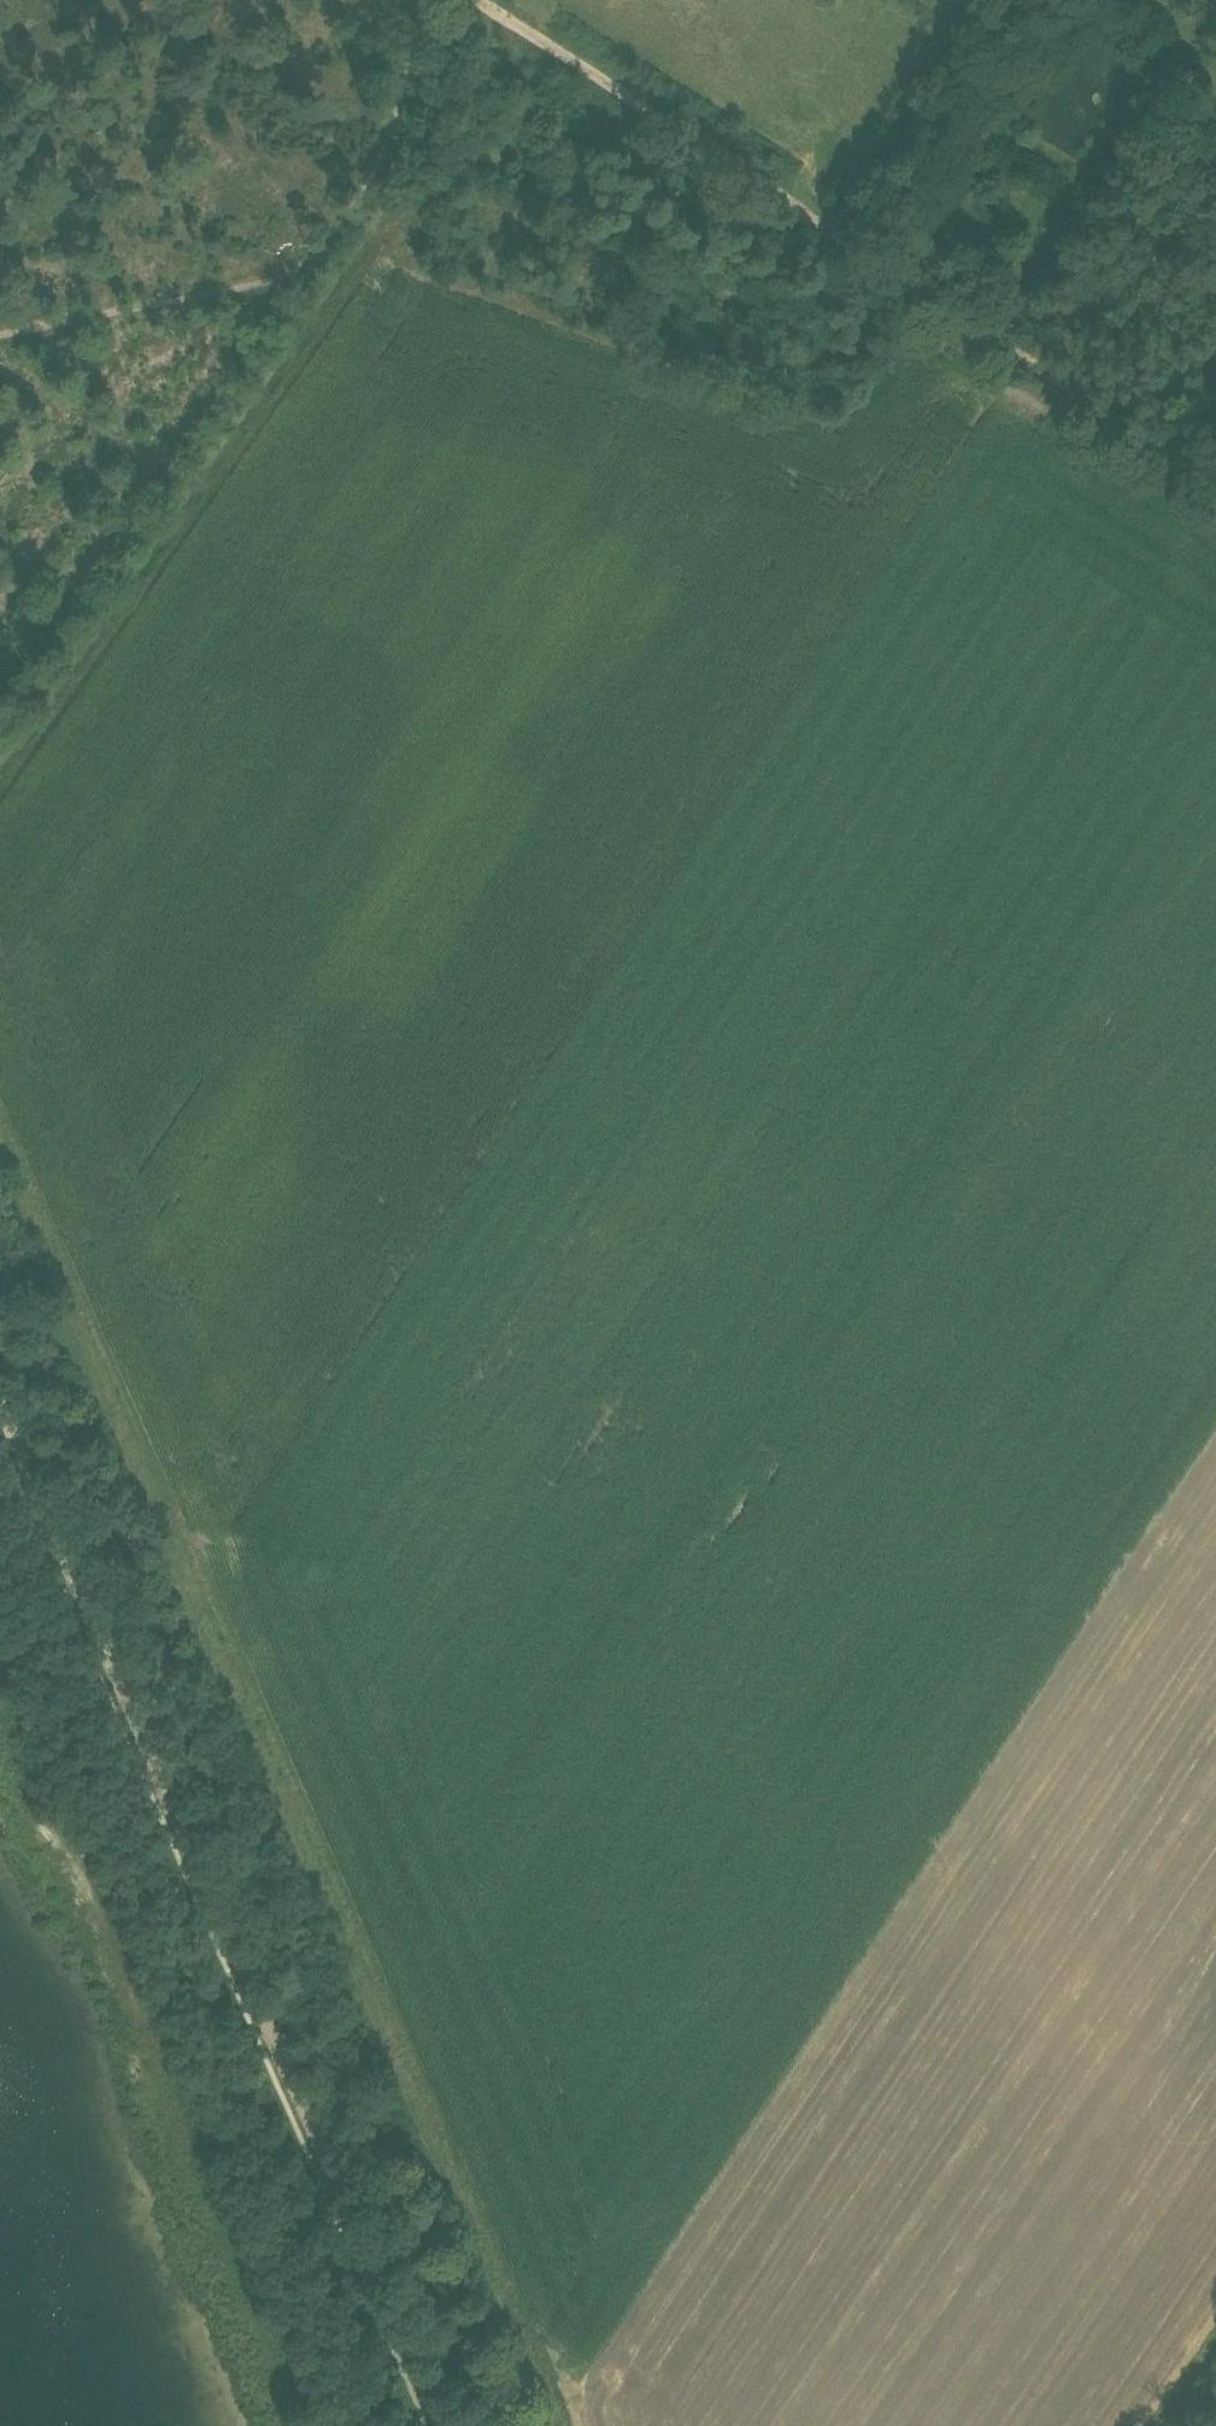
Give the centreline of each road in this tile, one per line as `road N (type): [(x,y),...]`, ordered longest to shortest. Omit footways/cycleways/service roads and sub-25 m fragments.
road 1 (track): [(0,1412),(444,2425)]
road 2 (track): [(484,0),(1215,487)]

